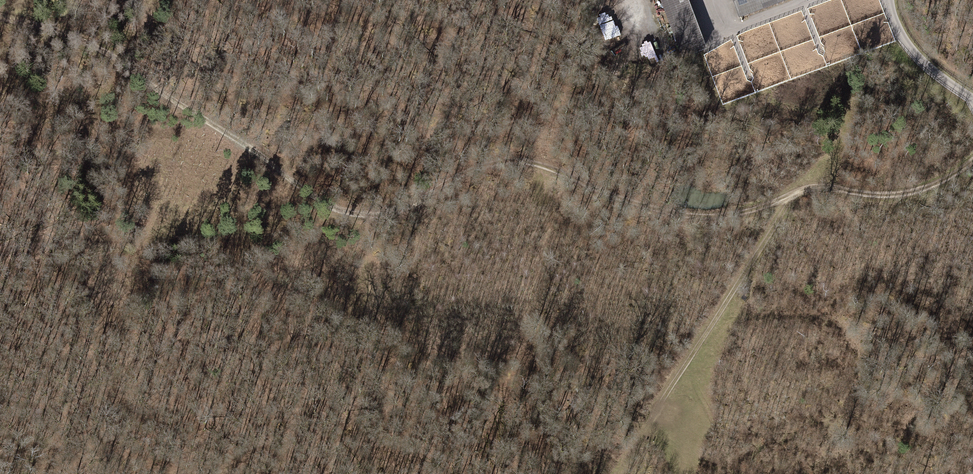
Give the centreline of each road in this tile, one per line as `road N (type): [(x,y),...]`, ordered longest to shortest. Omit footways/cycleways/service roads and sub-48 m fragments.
road 1 (track): [(972,159),(905,193),(814,186),(715,215),(641,204),(542,163),(495,160),(407,206),(367,213),(325,206),(92,43),(0,15)]
road 2 (track): [(352,210),(209,235),(0,247)]
road 3 (track): [(643,436),(793,193)]

